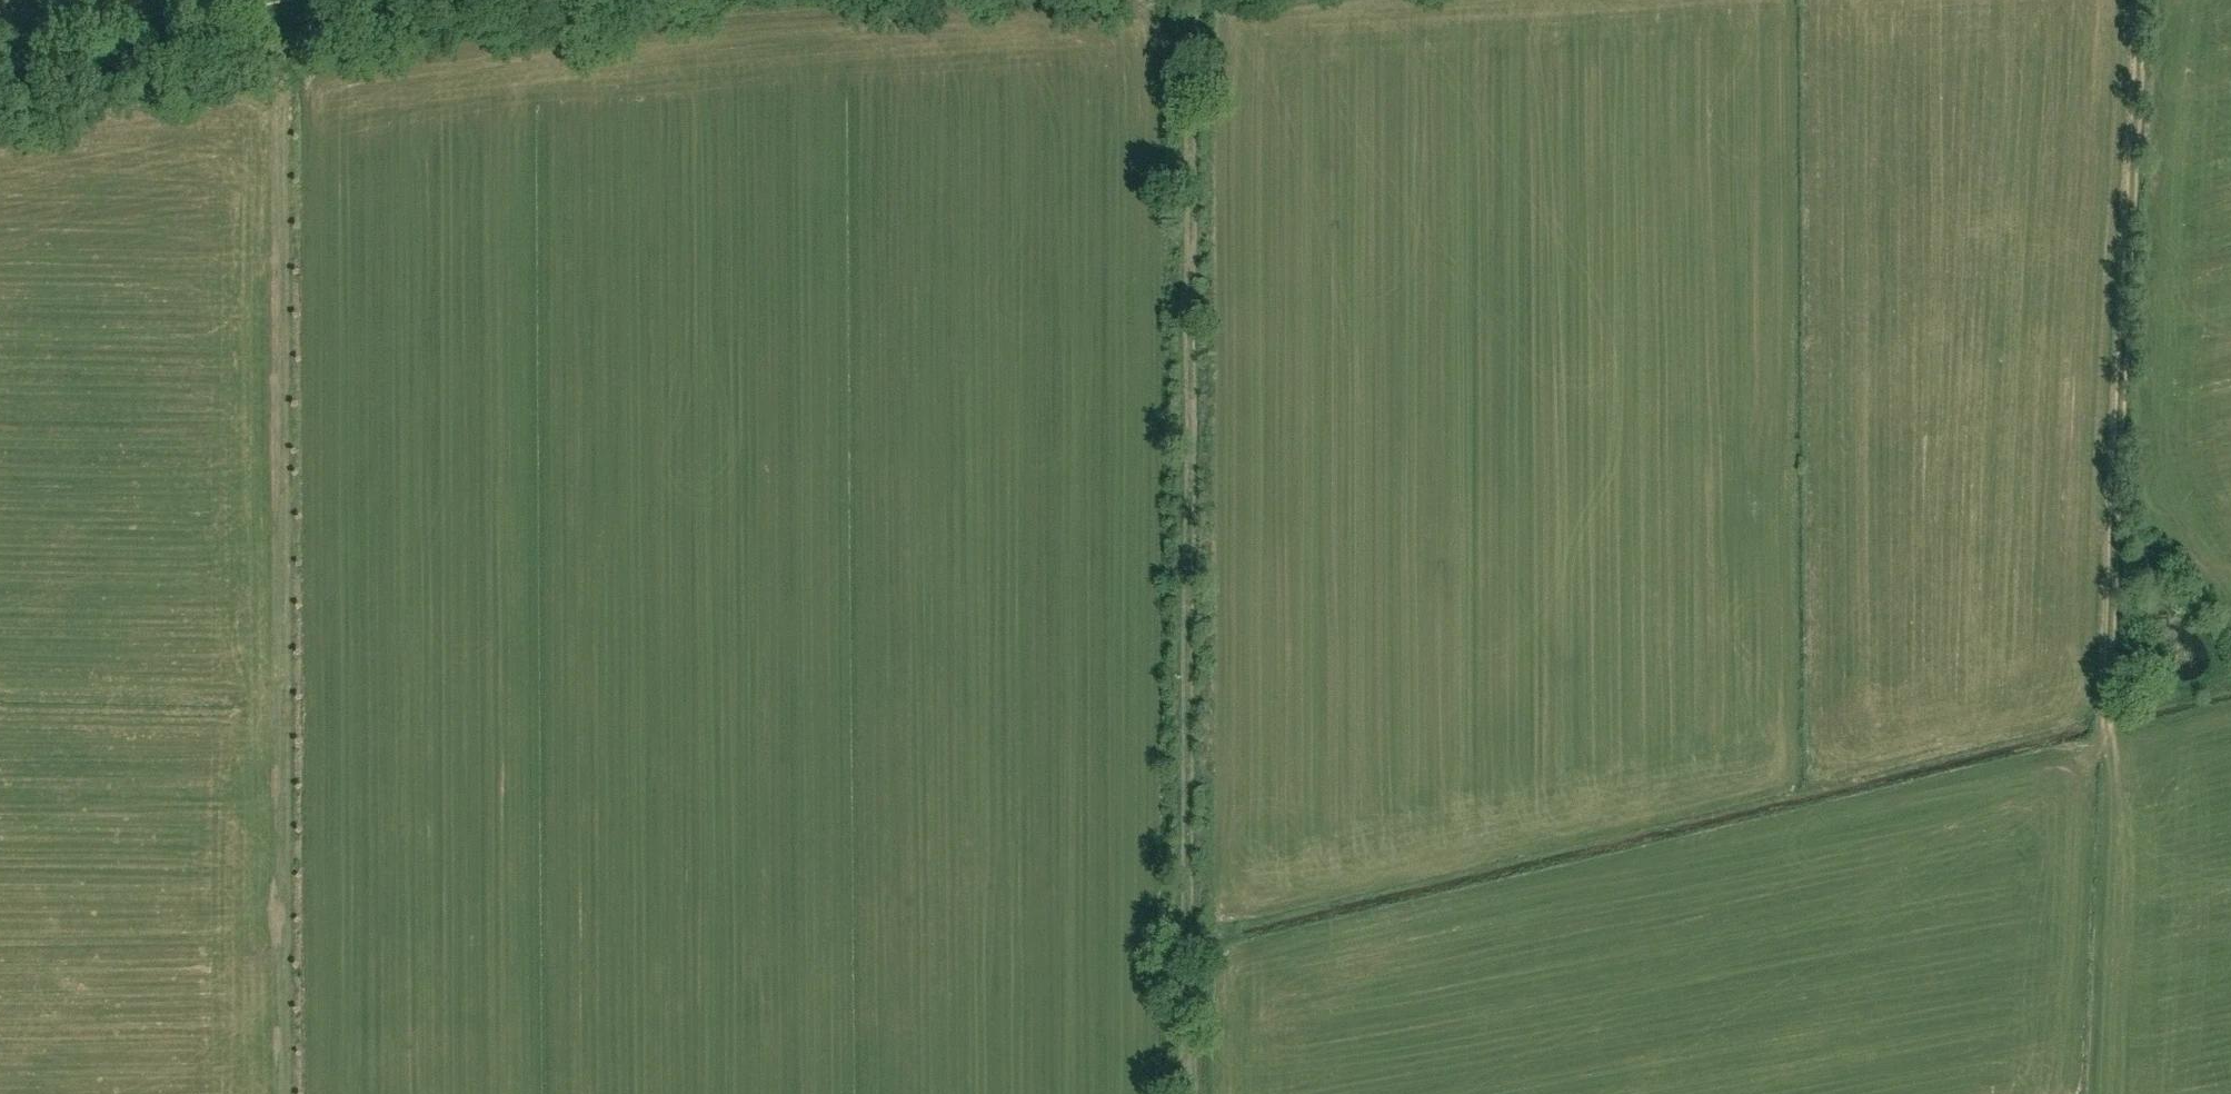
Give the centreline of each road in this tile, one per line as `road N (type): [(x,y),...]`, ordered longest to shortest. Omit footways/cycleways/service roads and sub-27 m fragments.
road 1 (track): [(1191,1093),(1200,0)]
road 2 (track): [(0,98),(357,31),(577,0)]

